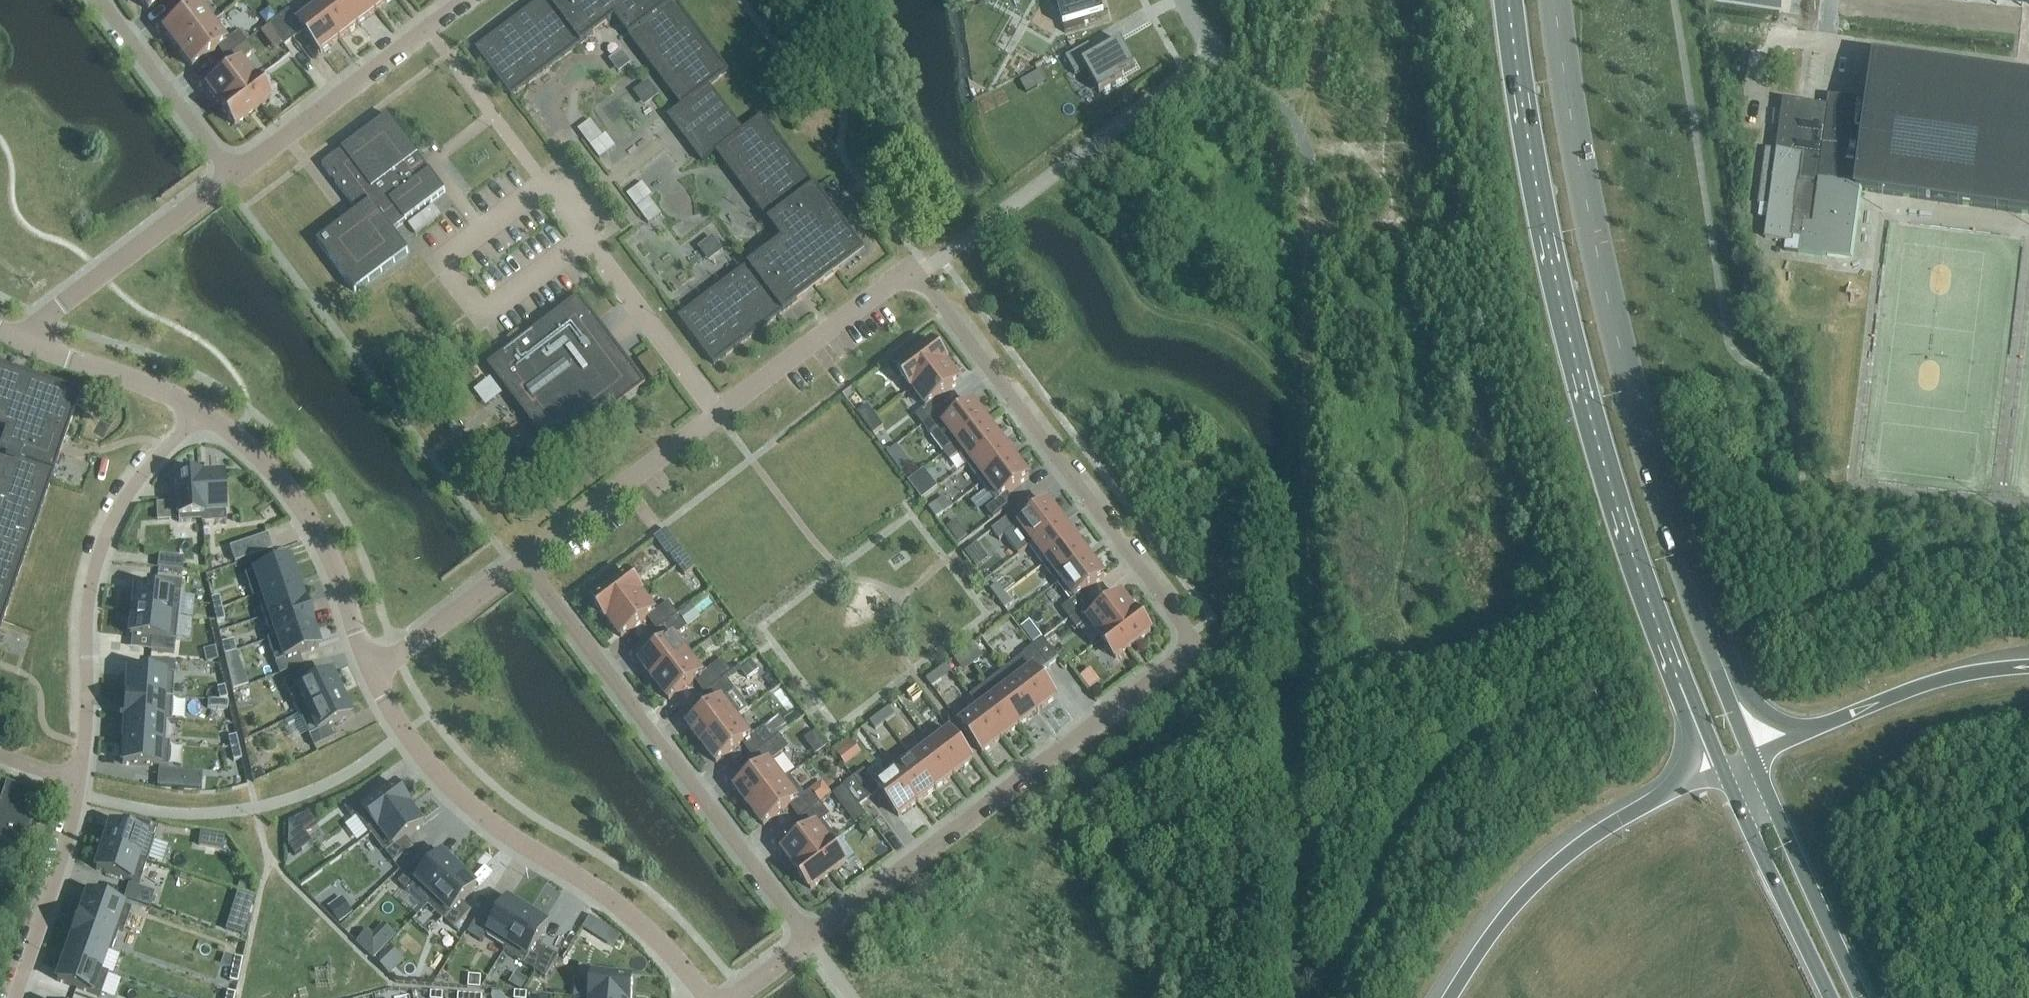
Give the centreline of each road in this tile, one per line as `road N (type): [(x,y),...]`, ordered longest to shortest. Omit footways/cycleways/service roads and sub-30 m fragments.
road 1 (residential): [(522,561),(910,277),(1196,645),(810,941)]
road 2 (primary): [(1509,0),(1550,251),(1591,415),(1630,548),(1724,769)]
road 3 (primary): [(1752,757),(1701,632),(1621,353),(1545,0)]
road 4 (residential): [(810,941),(522,561)]
road 5 (residential): [(372,668),(392,712),(455,791),(510,839),(613,902),(706,997)]
road 6 (residential): [(199,410),(121,503),(89,586),(79,784)]
road 7 (motorway): [(1724,769),(1570,853),(1504,918),(1450,997)]
road 8 (residential): [(199,410),(255,453),(312,524),(372,668)]
road 9 (motorway): [(2028,666),(1915,687),(1752,757)]
road 10 (residential): [(231,174),(460,0)]
road 11 (residential): [(33,347),(44,318),(231,174)]
road 12 (primary): [(1862,997),(1752,757)]
road 13 (primary): [(1724,769),(1831,997)]
road 14 (residential): [(79,784),(63,862),(15,997)]
road 15 (residential): [(231,174),(97,0)]
road 16 (residential): [(1184,0),(1214,52),(1285,119),(1307,168)]
road 17 (residential): [(372,668),(522,561)]
road 18 (residential): [(33,347),(199,410)]

